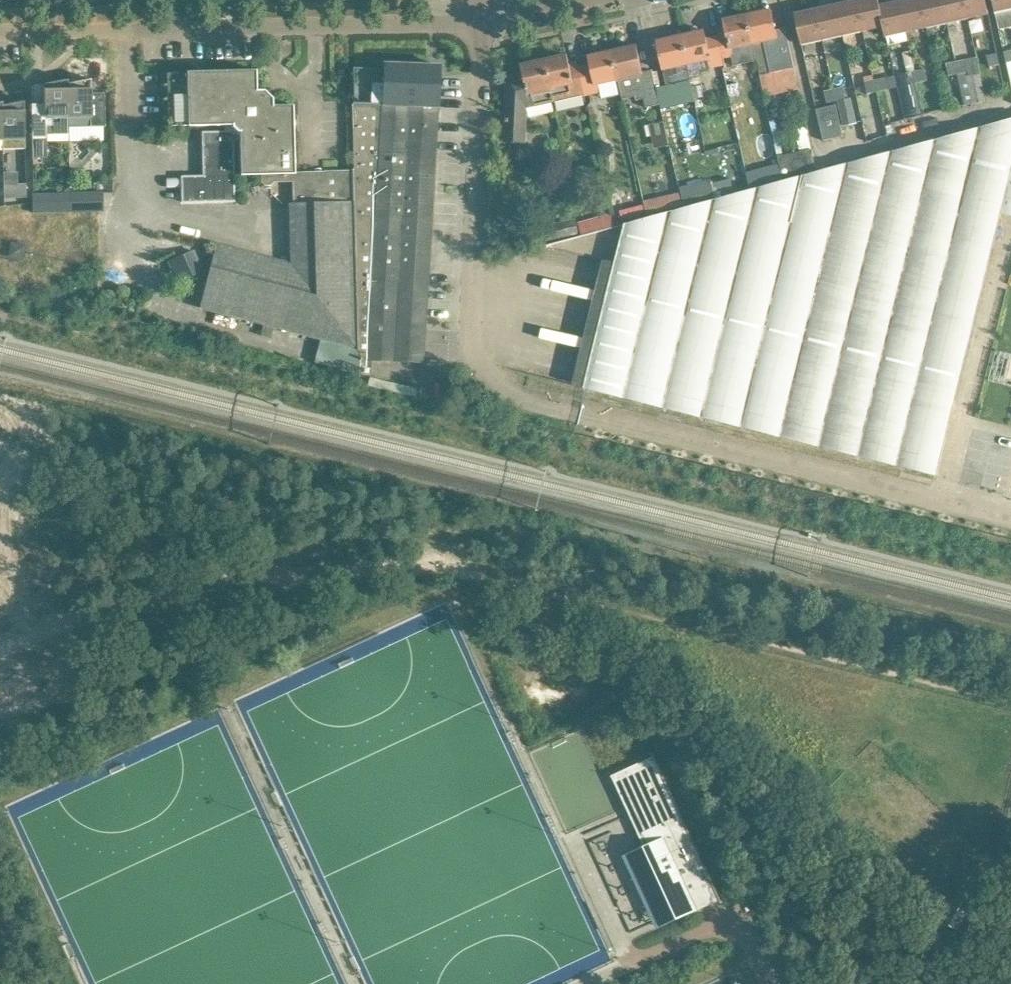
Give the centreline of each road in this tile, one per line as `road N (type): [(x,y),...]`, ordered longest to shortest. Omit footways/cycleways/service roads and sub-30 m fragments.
road 1 (residential): [(0,30),(481,18)]
road 2 (residential): [(581,414),(501,395),(464,344),(481,18)]

